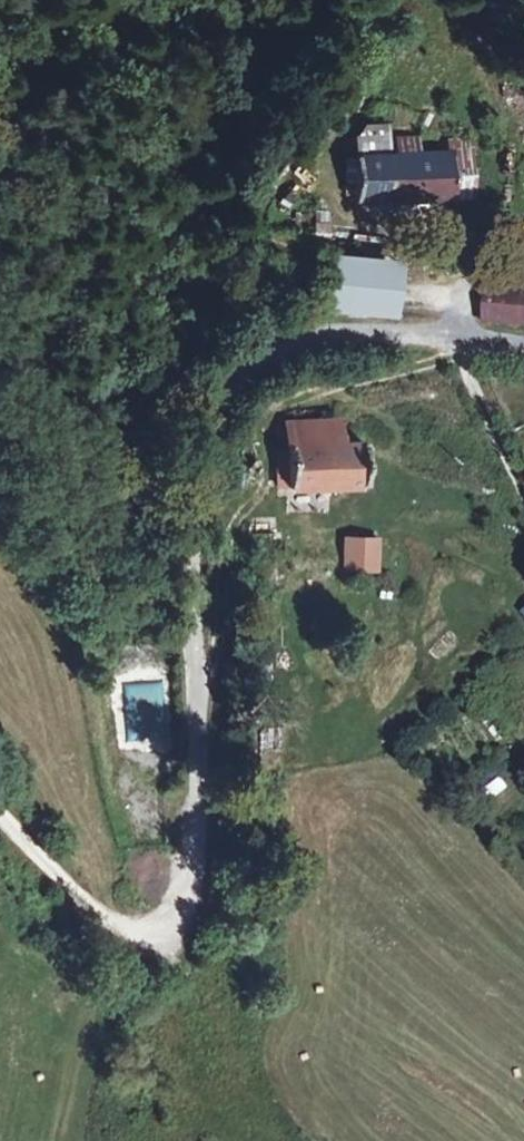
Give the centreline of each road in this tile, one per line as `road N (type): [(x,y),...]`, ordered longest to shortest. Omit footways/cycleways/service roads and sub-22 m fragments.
road 1 (unclassified): [(523,353),(372,333),(287,338),(239,372),(209,434),(198,532),(198,804)]
road 2 (track): [(197,721),(224,675),(224,562),(245,440),(281,401),(460,352),(482,208)]
road 3 (track): [(198,804),(187,915),(170,933),(155,935),(123,931),(65,886),(0,815)]
road 4 (track): [(139,935),(128,963),(90,1003),(47,1140)]
road 5 (track): [(460,352),(523,498)]

